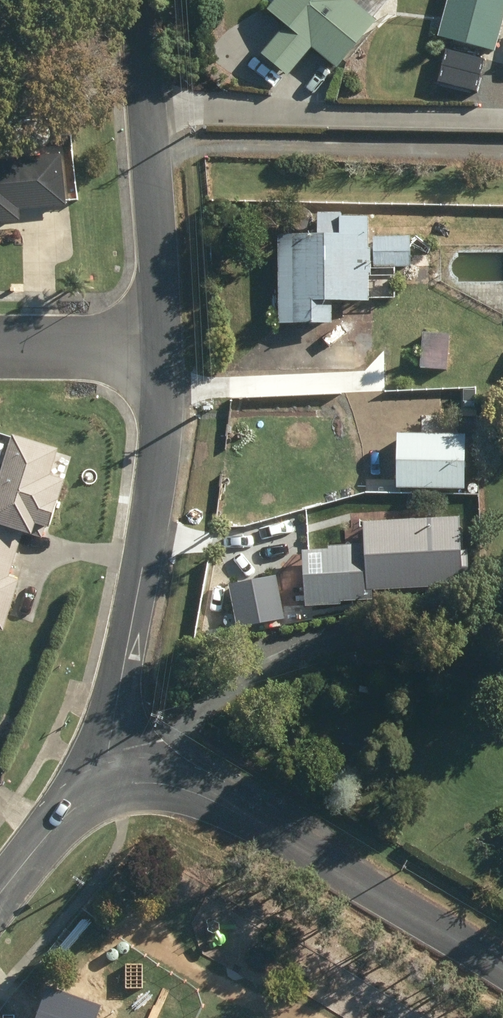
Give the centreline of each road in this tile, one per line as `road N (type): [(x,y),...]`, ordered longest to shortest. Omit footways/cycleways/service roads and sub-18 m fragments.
road 1 (residential): [(163,341),(163,444),(110,757),(112,791)]
road 2 (residential): [(112,791),(148,784),(199,795),(502,976)]
road 3 (residential): [(142,0),(163,341)]
road 4 (residential): [(163,341),(0,341)]
road 5 (residential): [(112,791),(54,828),(0,894)]

